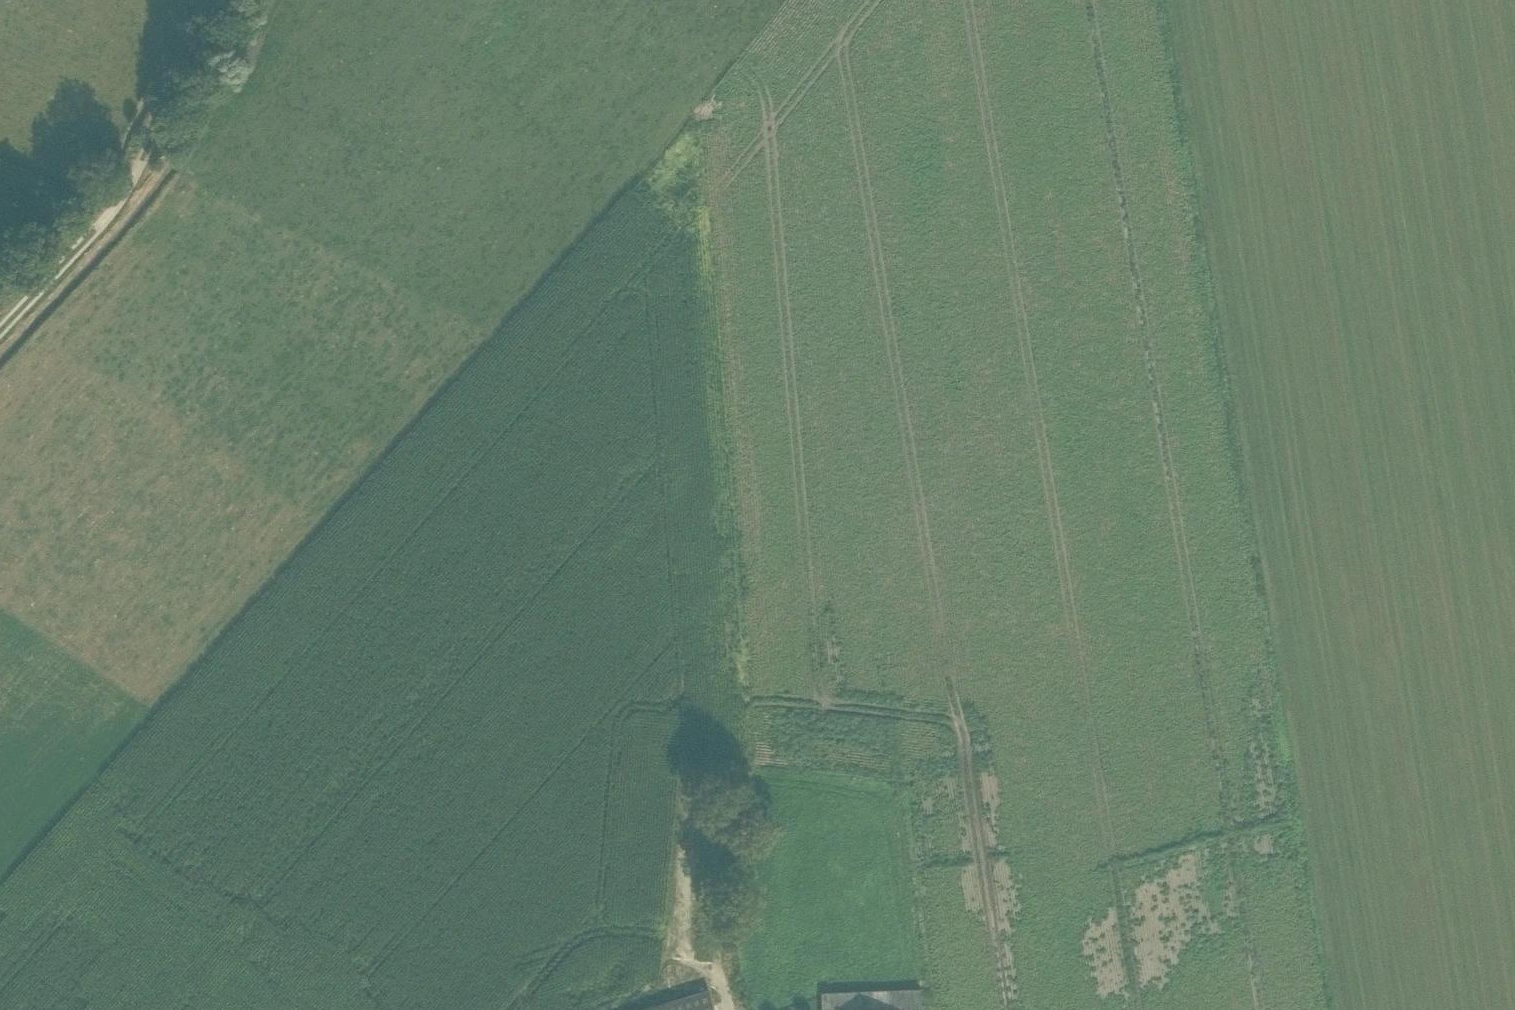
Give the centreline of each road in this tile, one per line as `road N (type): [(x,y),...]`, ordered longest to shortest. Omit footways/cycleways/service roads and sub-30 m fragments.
road 1 (track): [(220,0),(133,181),(0,331)]

